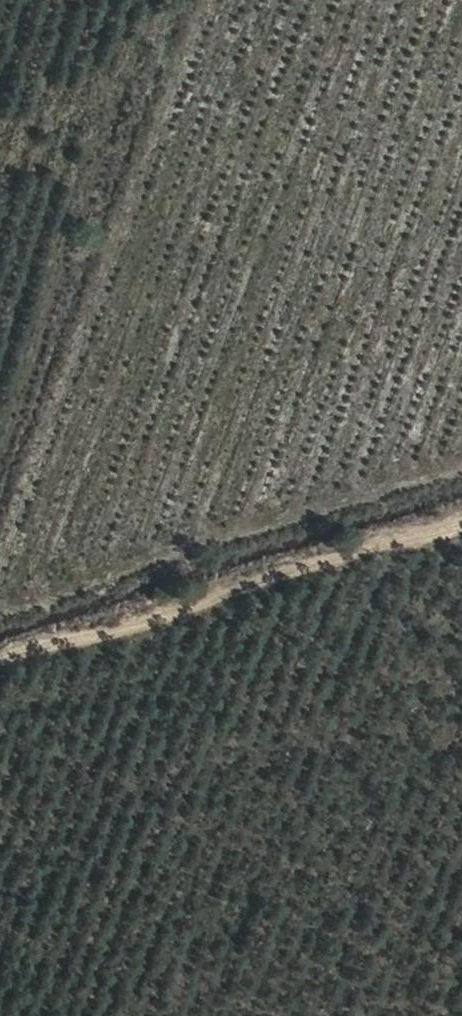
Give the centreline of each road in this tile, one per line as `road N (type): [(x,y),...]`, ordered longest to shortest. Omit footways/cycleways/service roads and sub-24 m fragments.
road 1 (track): [(461,530),(0,673)]

